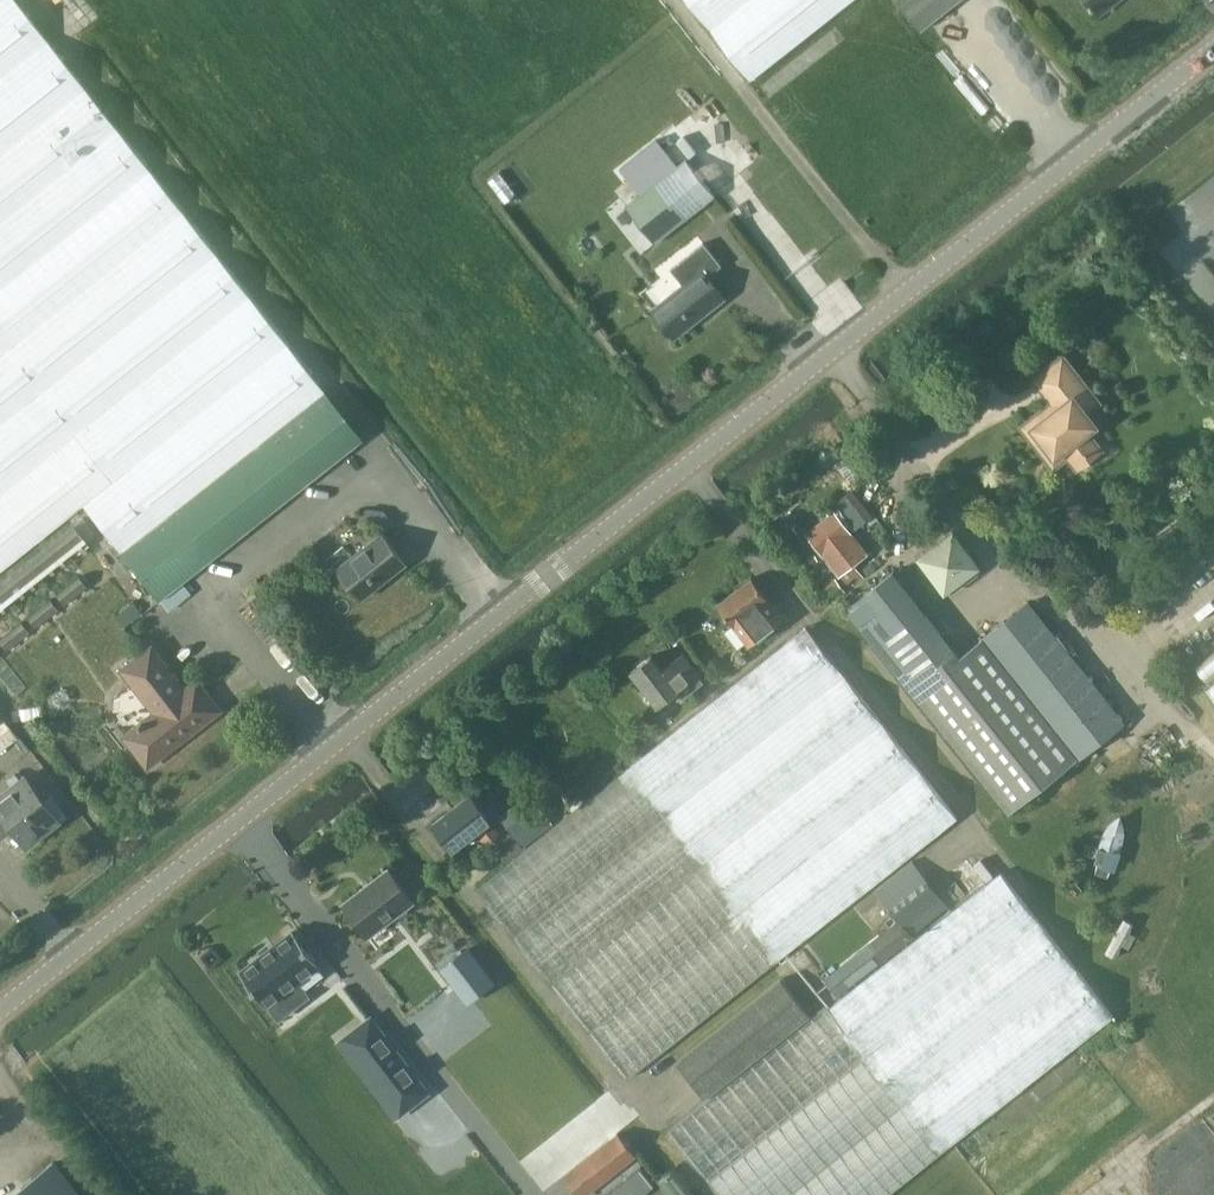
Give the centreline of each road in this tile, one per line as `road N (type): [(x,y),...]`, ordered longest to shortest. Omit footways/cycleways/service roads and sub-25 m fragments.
road 1 (tertiary): [(0,1009),(1213,49)]

